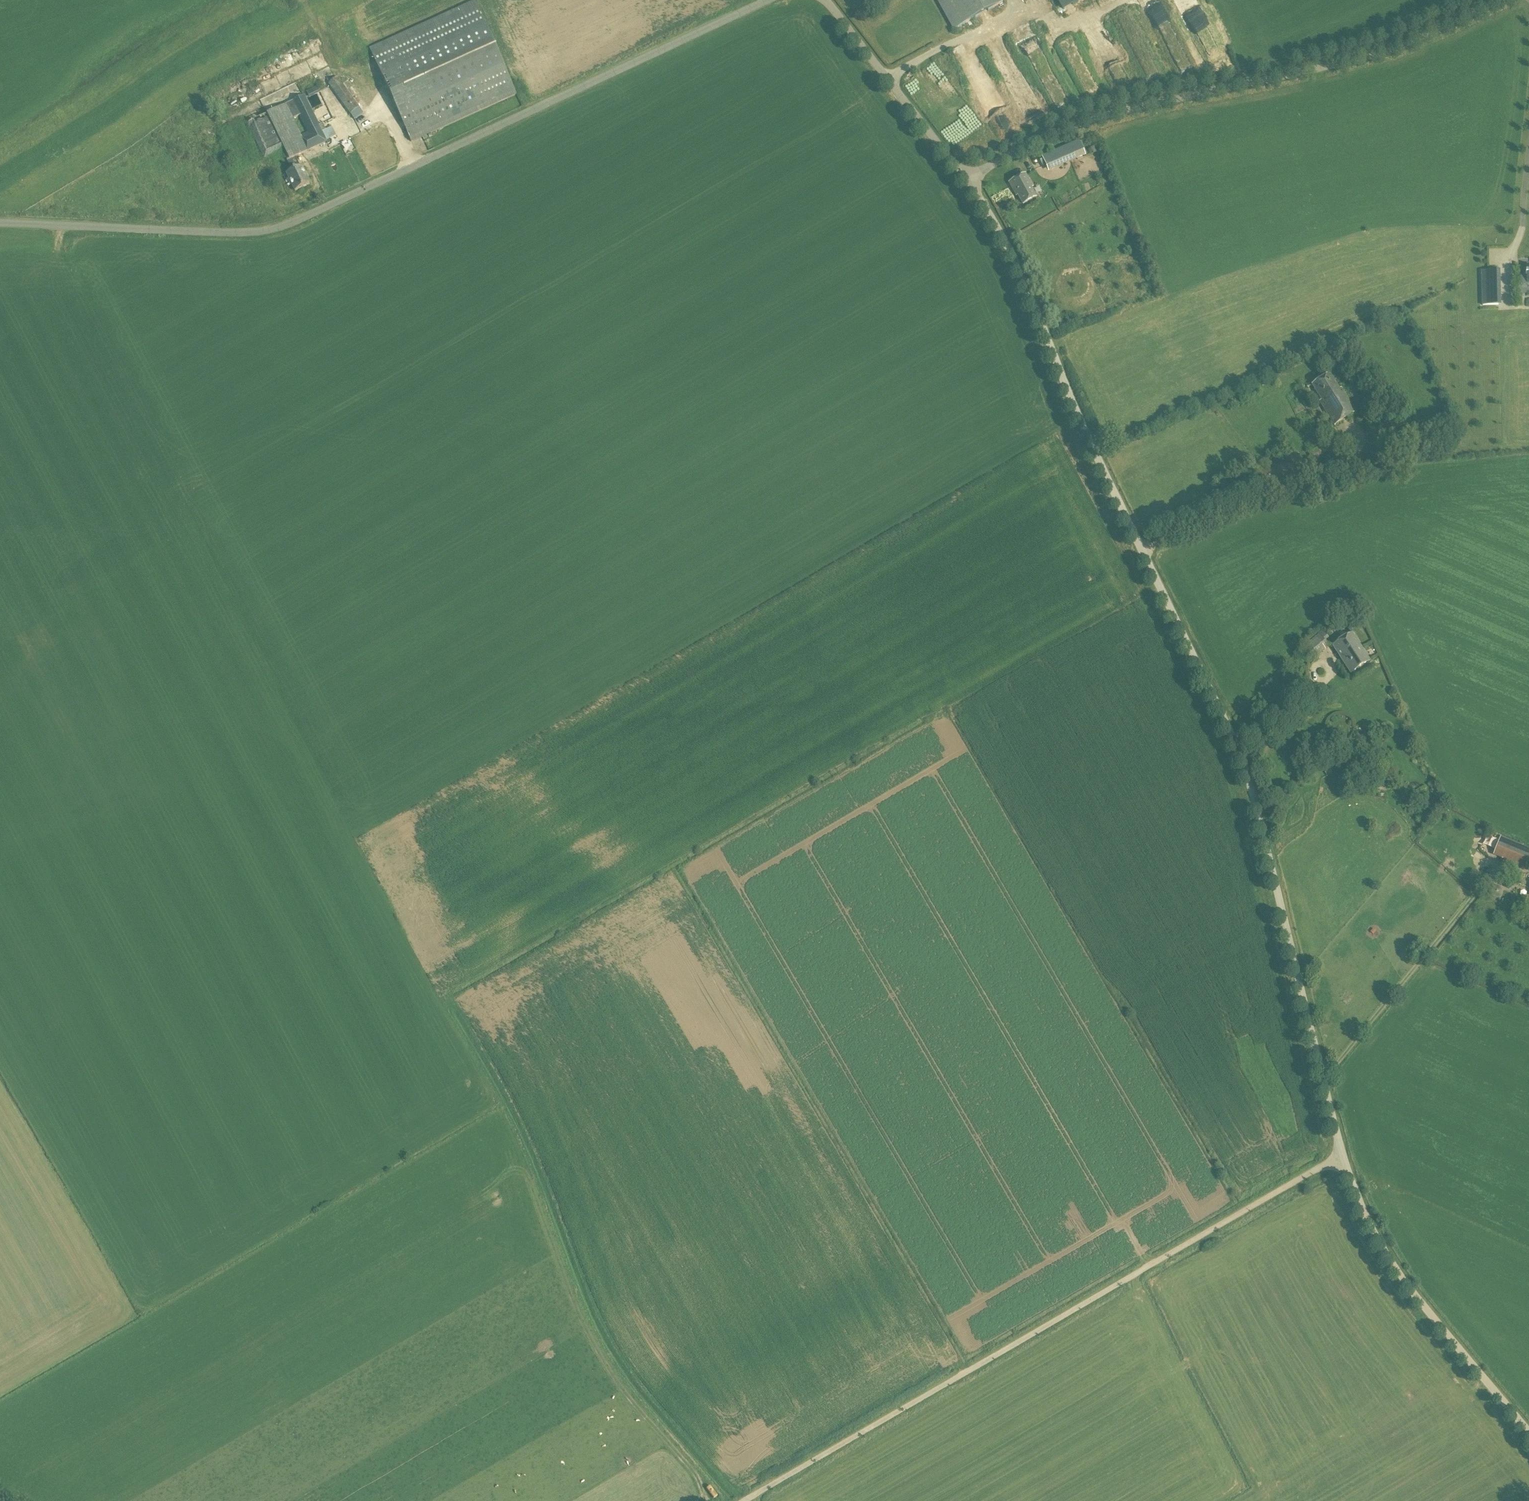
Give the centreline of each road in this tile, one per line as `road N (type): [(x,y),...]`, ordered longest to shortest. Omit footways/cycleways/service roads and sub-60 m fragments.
road 1 (unclassified): [(1343,1156),(1247,771),(1096,452),(1015,258),(966,178)]
road 2 (unclassified): [(0,224),(272,230),(770,0)]
road 3 (unclassified): [(743,1500),(1343,1156)]
road 4 (unclassified): [(966,178),(1071,126),(1366,58),(1500,0)]
road 5 (unclassified): [(1528,1437),(1409,1295),(1343,1156)]
road 6 (unclassified): [(966,178),(826,0)]

